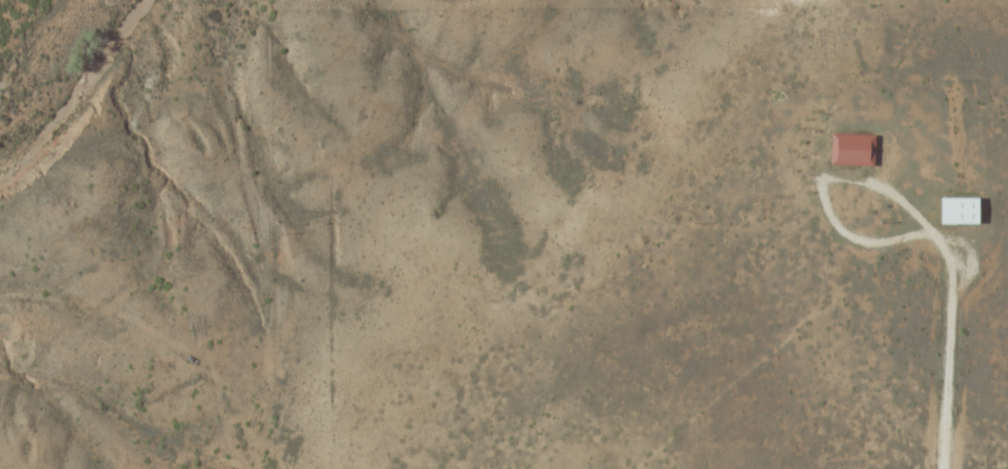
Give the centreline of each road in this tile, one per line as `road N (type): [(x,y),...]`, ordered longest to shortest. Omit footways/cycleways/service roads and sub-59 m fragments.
road 1 (track): [(244,468),(223,433),(213,372),(201,355),(127,319)]

